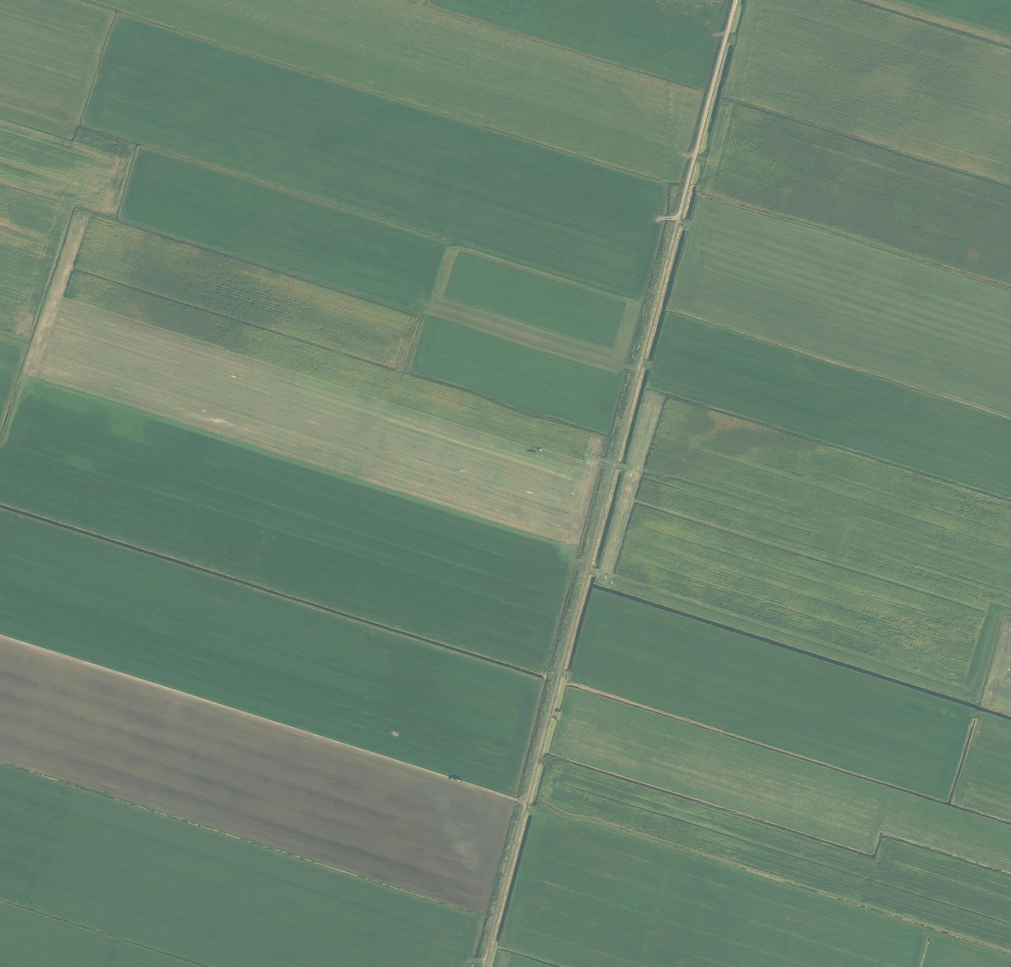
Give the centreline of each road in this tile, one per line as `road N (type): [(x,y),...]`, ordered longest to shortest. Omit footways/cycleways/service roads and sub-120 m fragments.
road 1 (track): [(528,798),(736,0)]
road 2 (track): [(0,637),(519,802),(528,798)]
road 3 (track): [(484,966),(528,798)]

